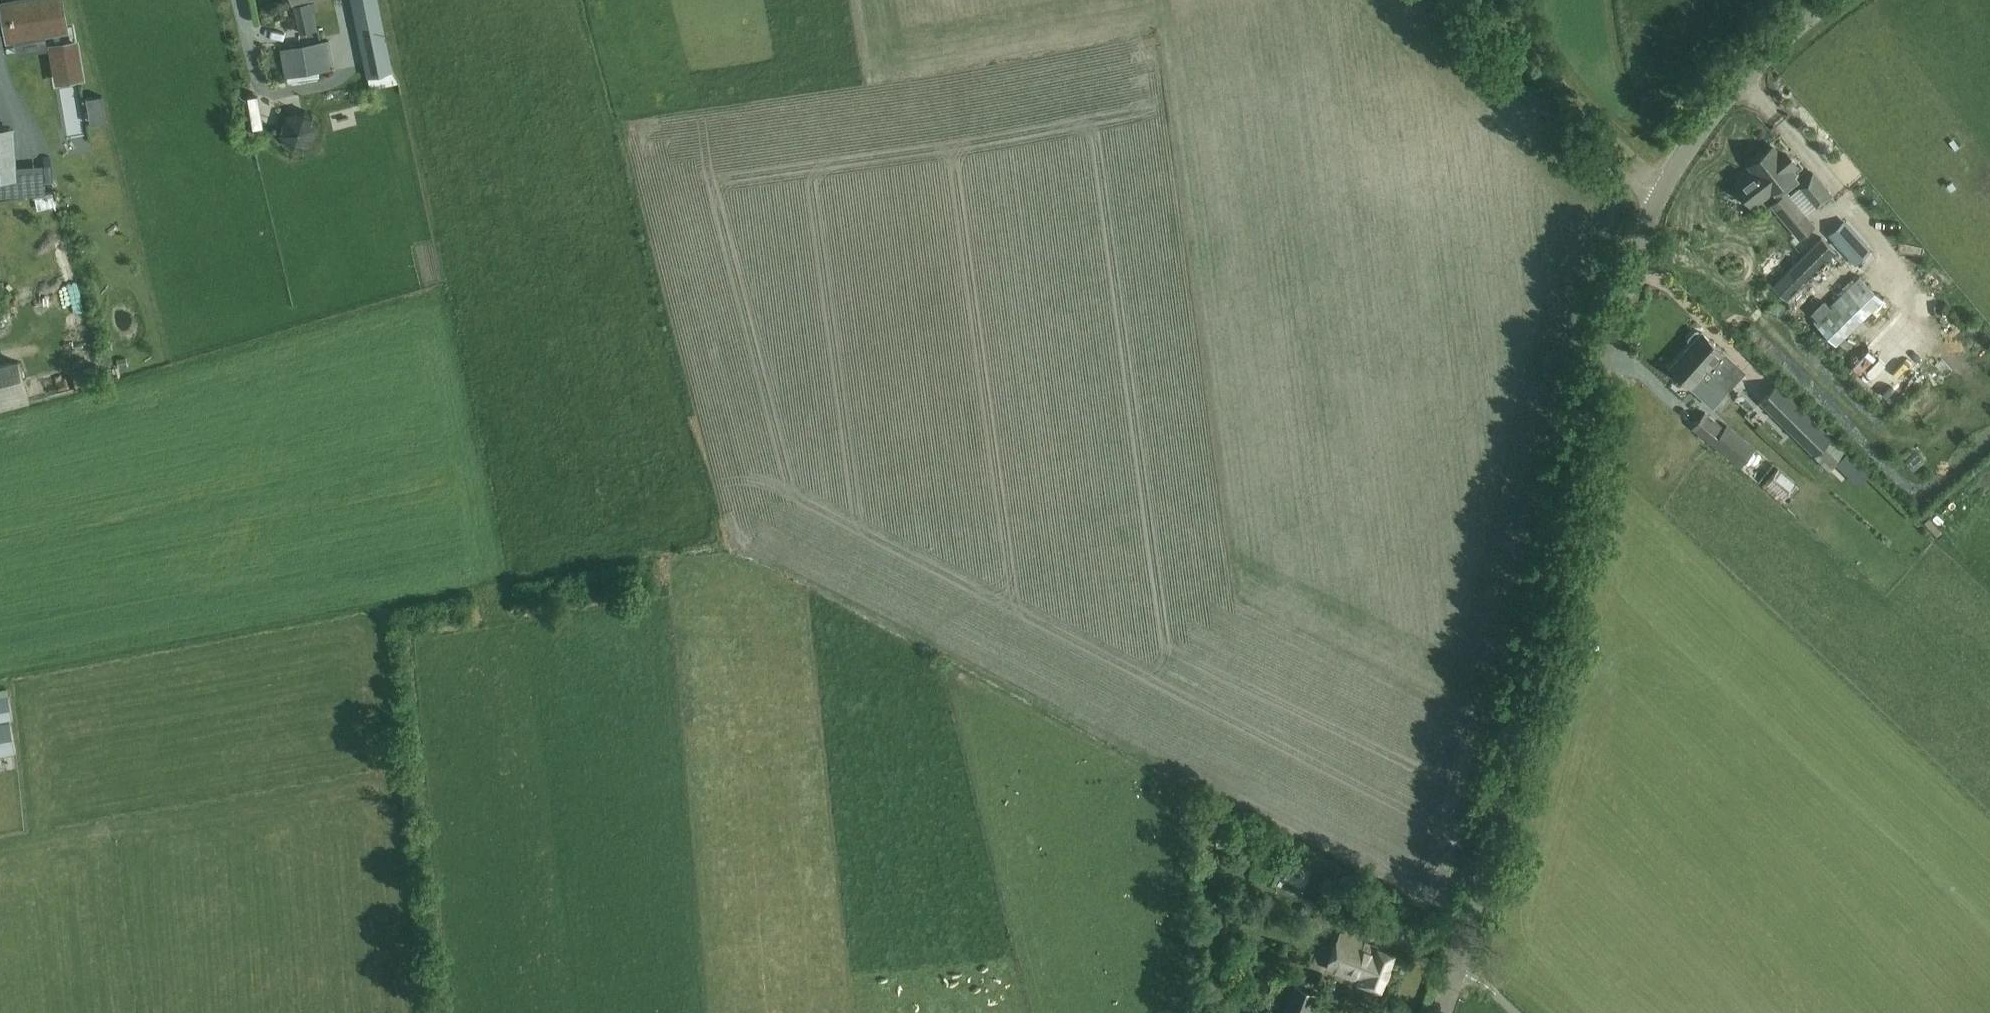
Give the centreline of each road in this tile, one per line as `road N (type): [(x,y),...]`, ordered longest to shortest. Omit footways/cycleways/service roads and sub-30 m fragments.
road 1 (tertiary): [(1442,1012),(1635,249),(1667,180),(1736,85),(1826,0)]

